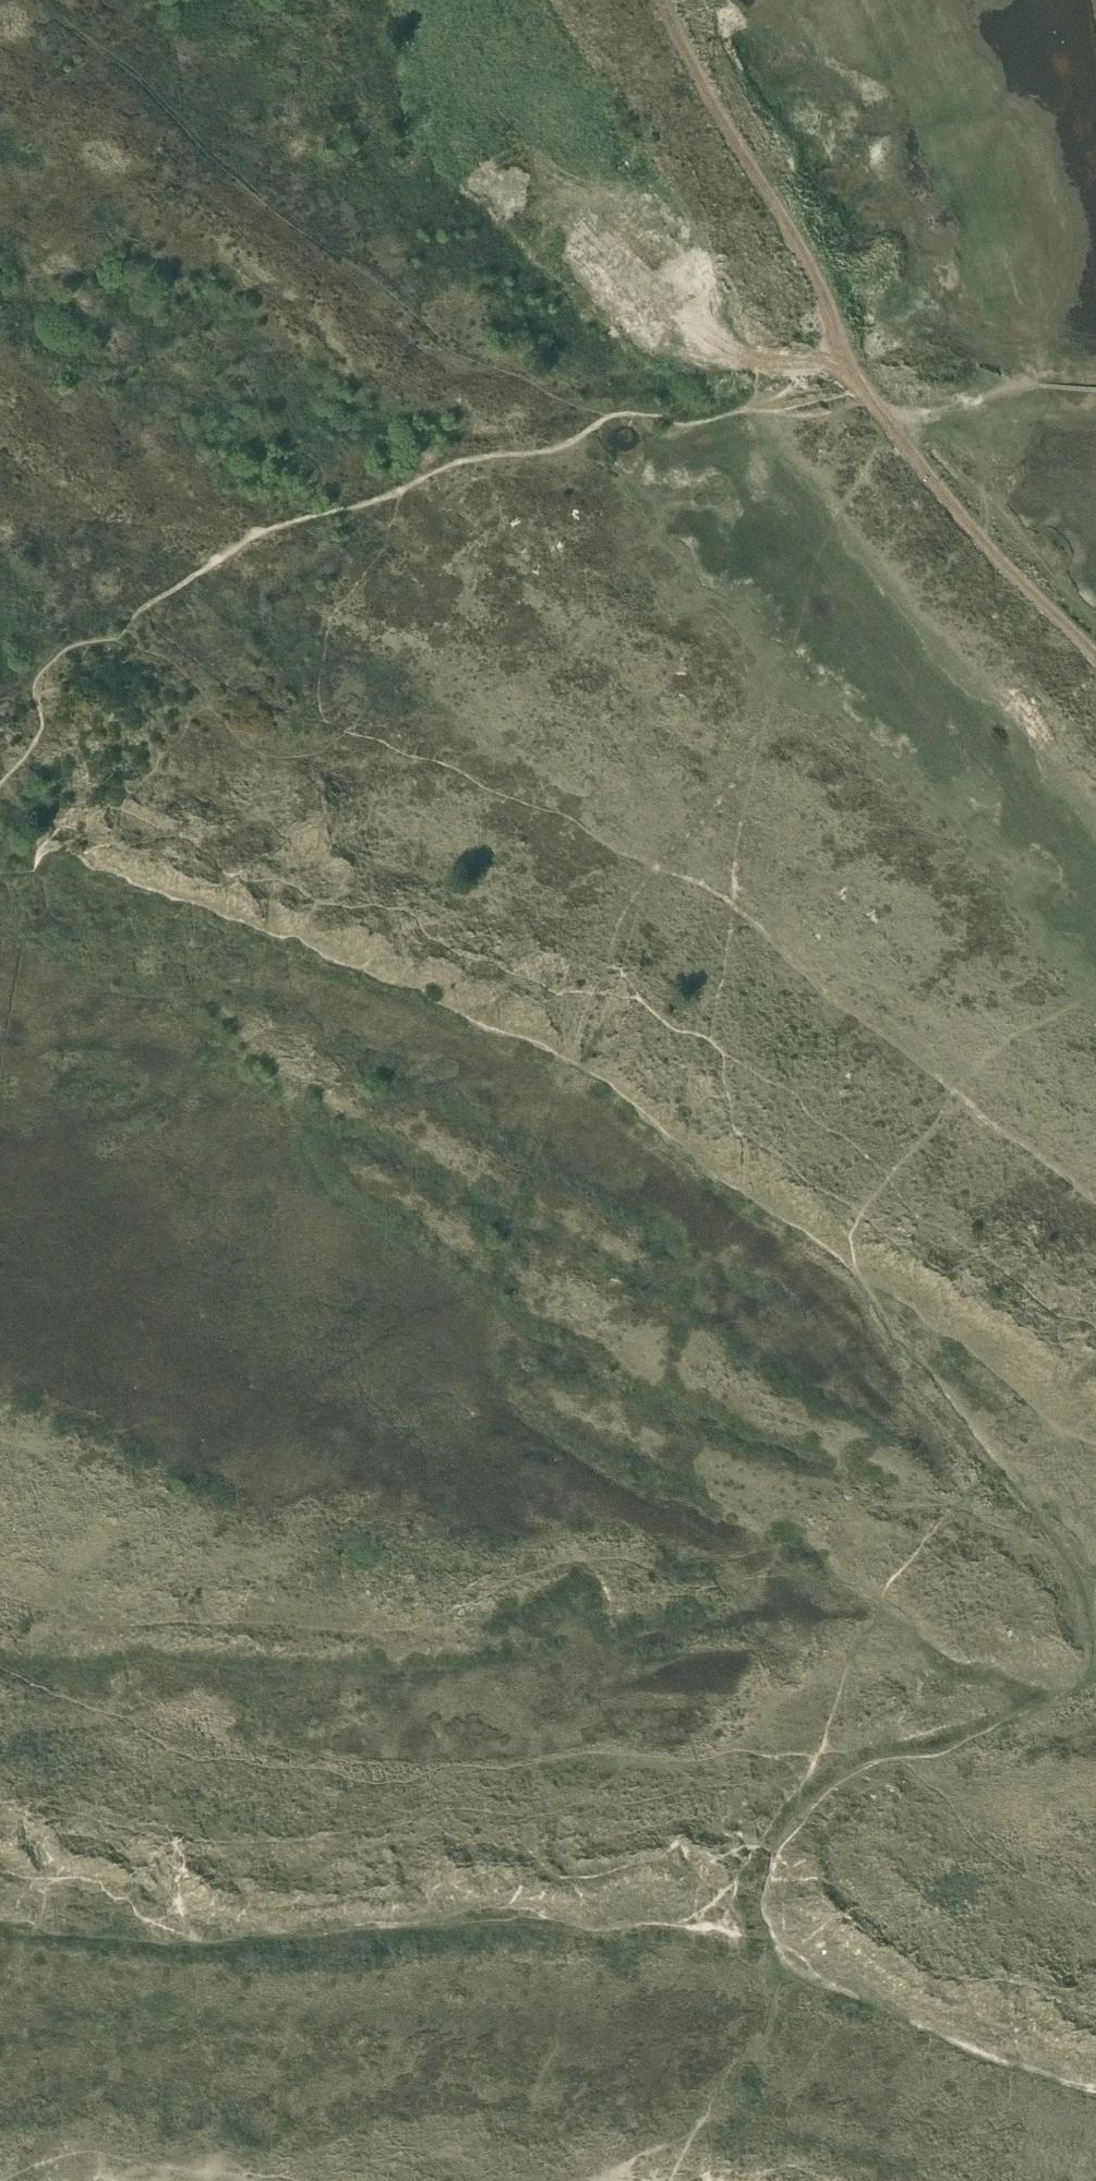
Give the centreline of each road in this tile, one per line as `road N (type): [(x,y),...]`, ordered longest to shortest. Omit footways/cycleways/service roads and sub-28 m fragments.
road 1 (track): [(1095,655),(973,534),(865,391)]

